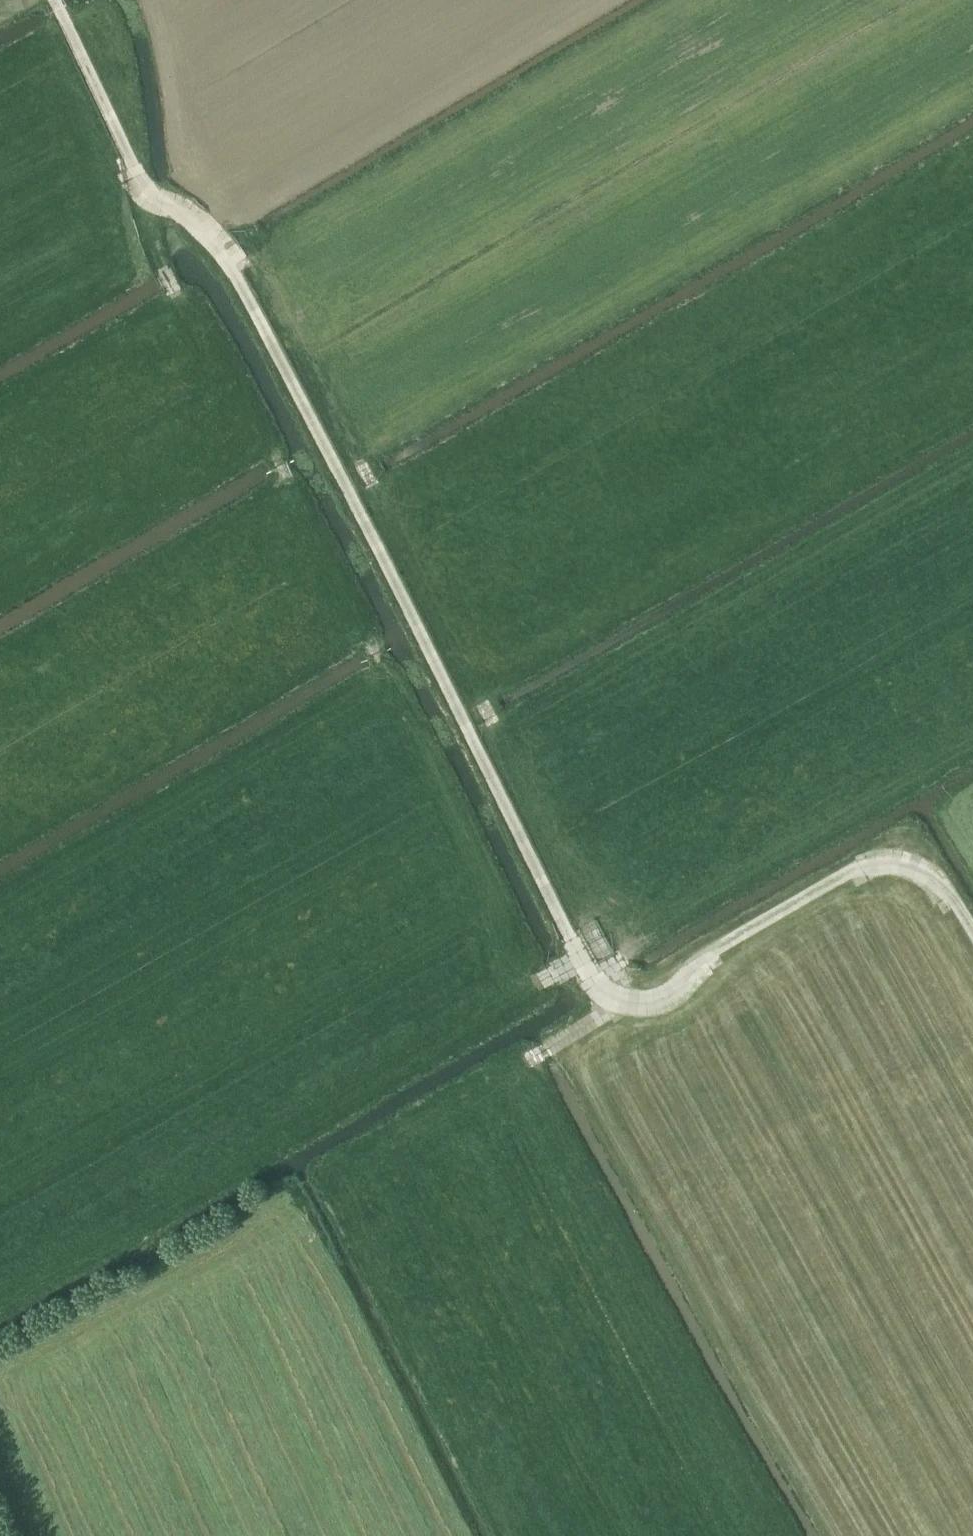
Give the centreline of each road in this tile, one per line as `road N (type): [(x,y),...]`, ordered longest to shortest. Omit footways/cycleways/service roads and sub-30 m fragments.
road 1 (track): [(55,0),(146,194),(184,211),(216,238),(603,995),(666,998),(706,958),(880,864),(907,866),(936,881),(972,929)]

